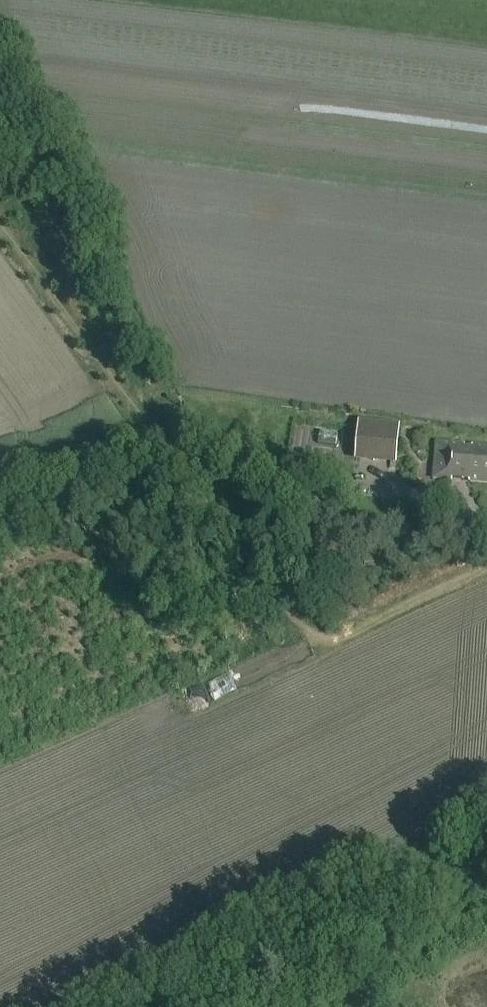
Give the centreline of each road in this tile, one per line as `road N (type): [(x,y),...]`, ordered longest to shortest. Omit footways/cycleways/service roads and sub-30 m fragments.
road 1 (track): [(0,224),(307,632),(342,637),(486,567)]

